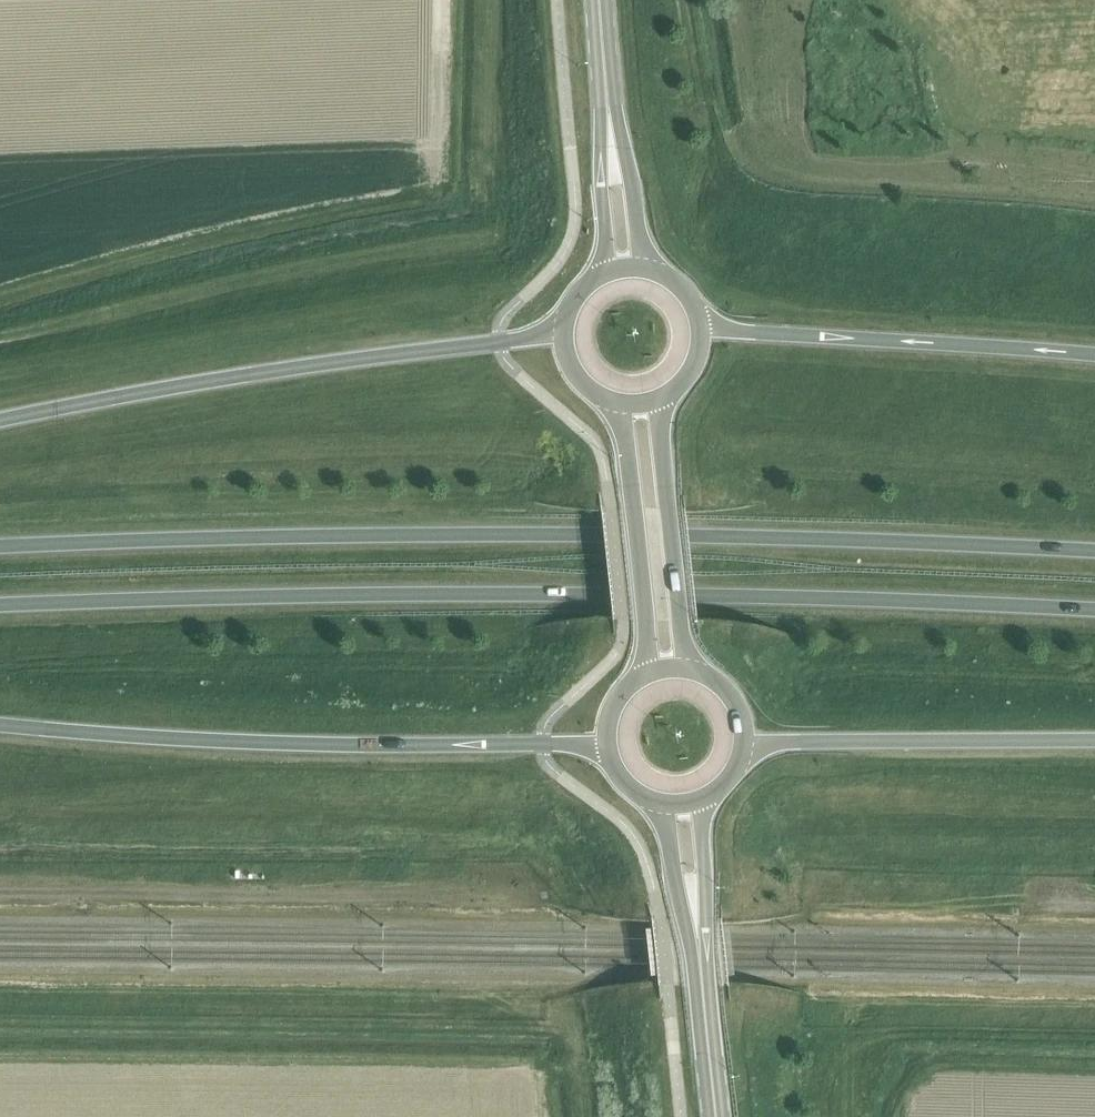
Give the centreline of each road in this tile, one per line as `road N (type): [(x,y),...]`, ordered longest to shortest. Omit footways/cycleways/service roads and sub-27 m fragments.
road 1 (trunk): [(1094,552),(777,537),(0,545)]
road 2 (trunk): [(0,605),(472,594),(1094,610)]
road 3 (trunk): [(0,722),(302,742),(605,744)]
road 4 (trunk): [(563,329),(223,376),(0,418)]
road 5 (track): [(0,893),(507,897)]
road 6 (trunk): [(1094,349),(699,323)]
road 7 (trunk): [(743,747),(1094,735)]
road 8 (secondary): [(610,401),(634,514),(643,674)]
road 9 (secondary): [(685,668),(656,400)]
road 10 (secondary): [(714,1116),(694,924)]
road 11 (secondary): [(649,269),(609,121)]
road 12 (secondary): [(609,121),(600,188),(603,273)]
road 13 (secondary): [(658,804),(694,924)]
road 14 (secondary): [(694,924),(702,801)]
road 15 (secondary): [(609,121),(601,0)]

